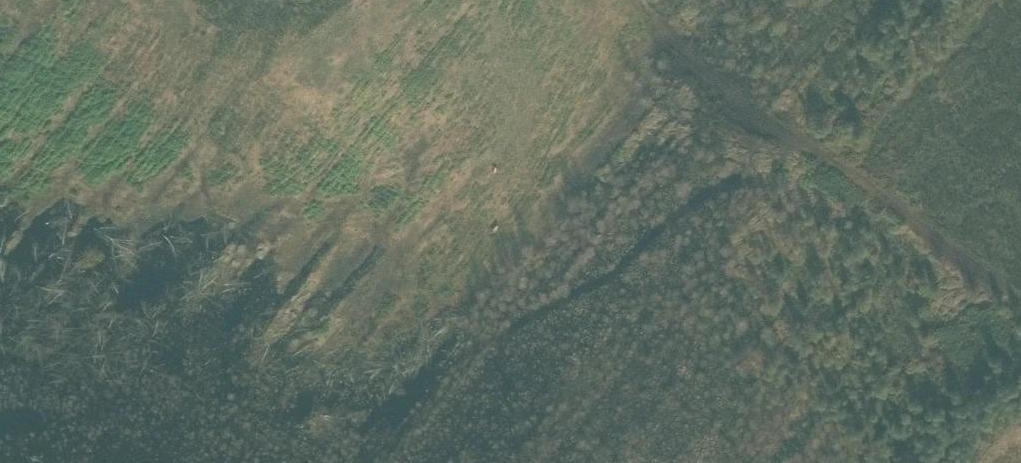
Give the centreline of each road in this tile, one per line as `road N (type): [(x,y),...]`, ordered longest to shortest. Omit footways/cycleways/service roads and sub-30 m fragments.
road 1 (track): [(642,0),(649,21),(763,129),(895,204),(1020,301)]

